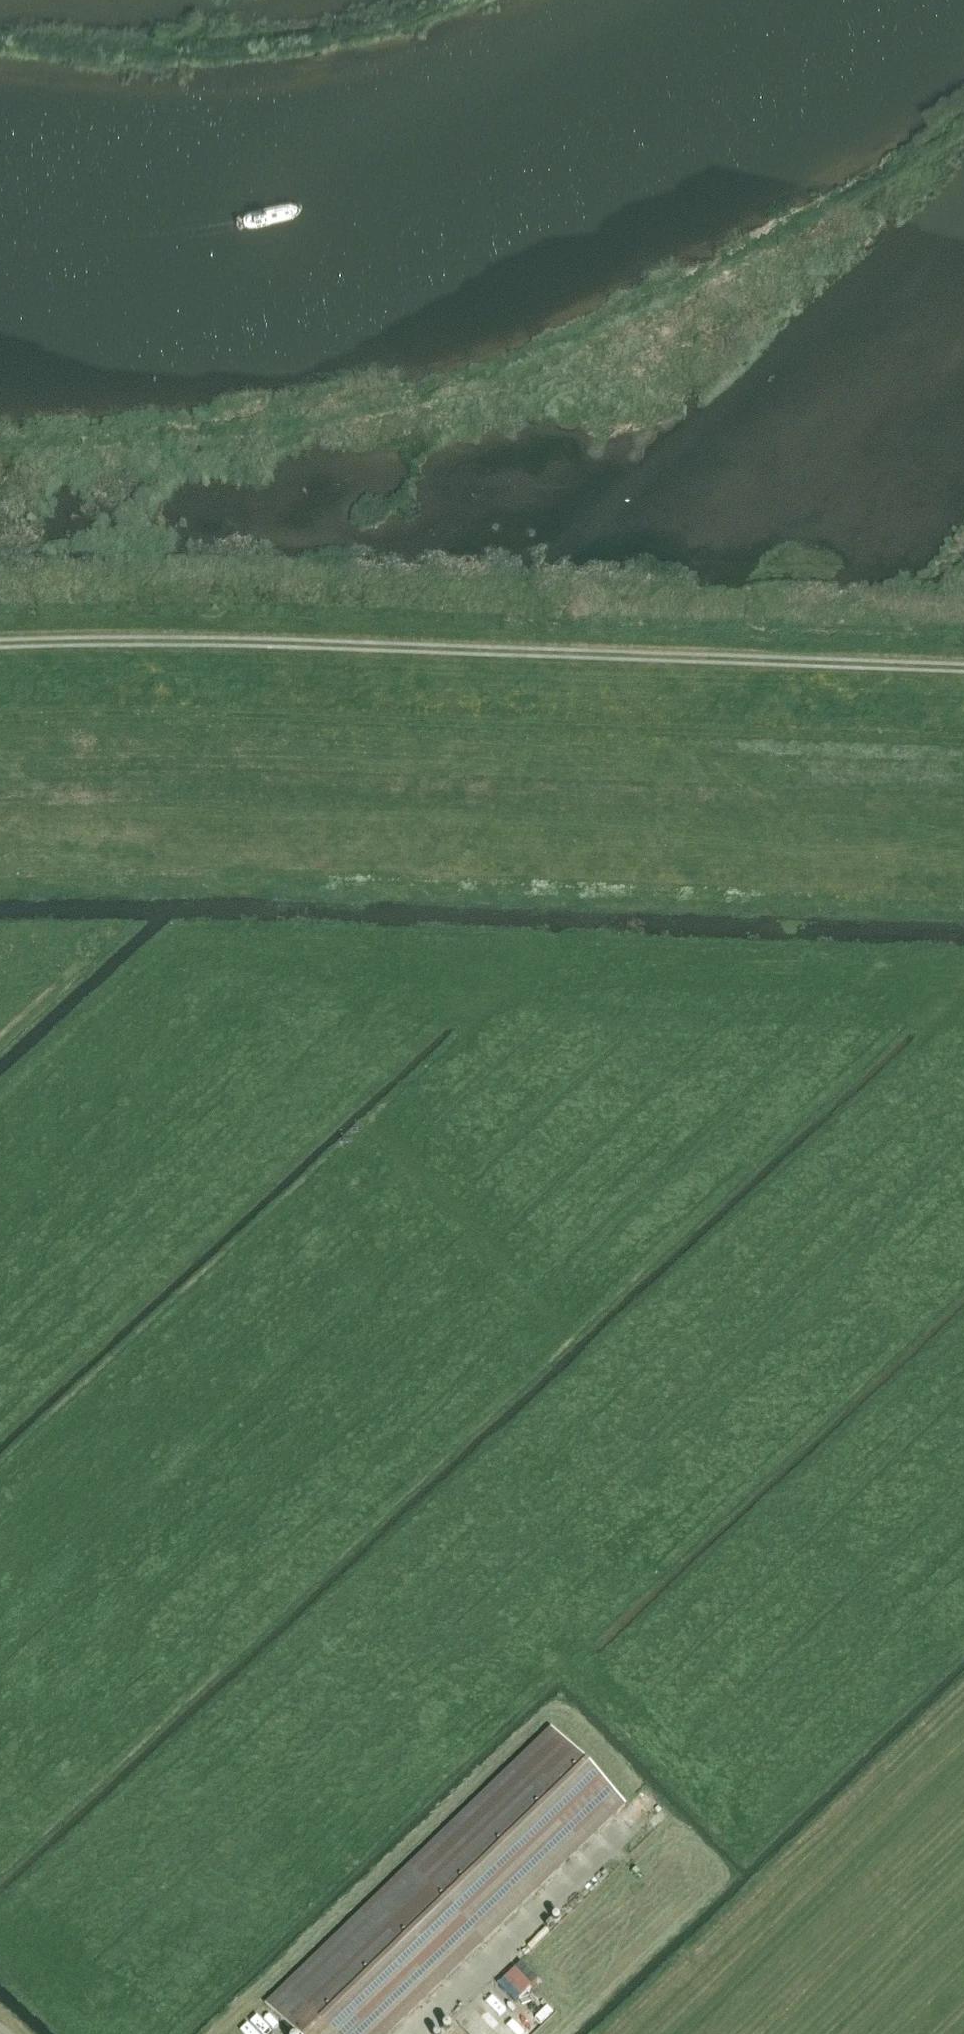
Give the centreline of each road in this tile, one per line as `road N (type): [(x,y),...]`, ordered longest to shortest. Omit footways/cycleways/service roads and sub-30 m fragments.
road 1 (track): [(0,717),(251,716),(963,741)]

